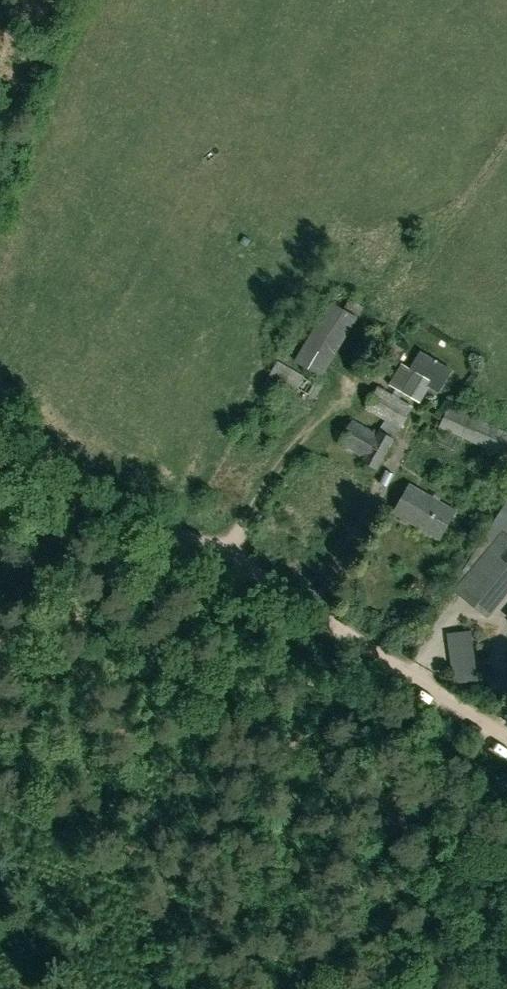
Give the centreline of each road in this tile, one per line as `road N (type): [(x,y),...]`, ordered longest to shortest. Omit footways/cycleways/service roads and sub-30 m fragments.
road 1 (track): [(506,735),(0,427)]

